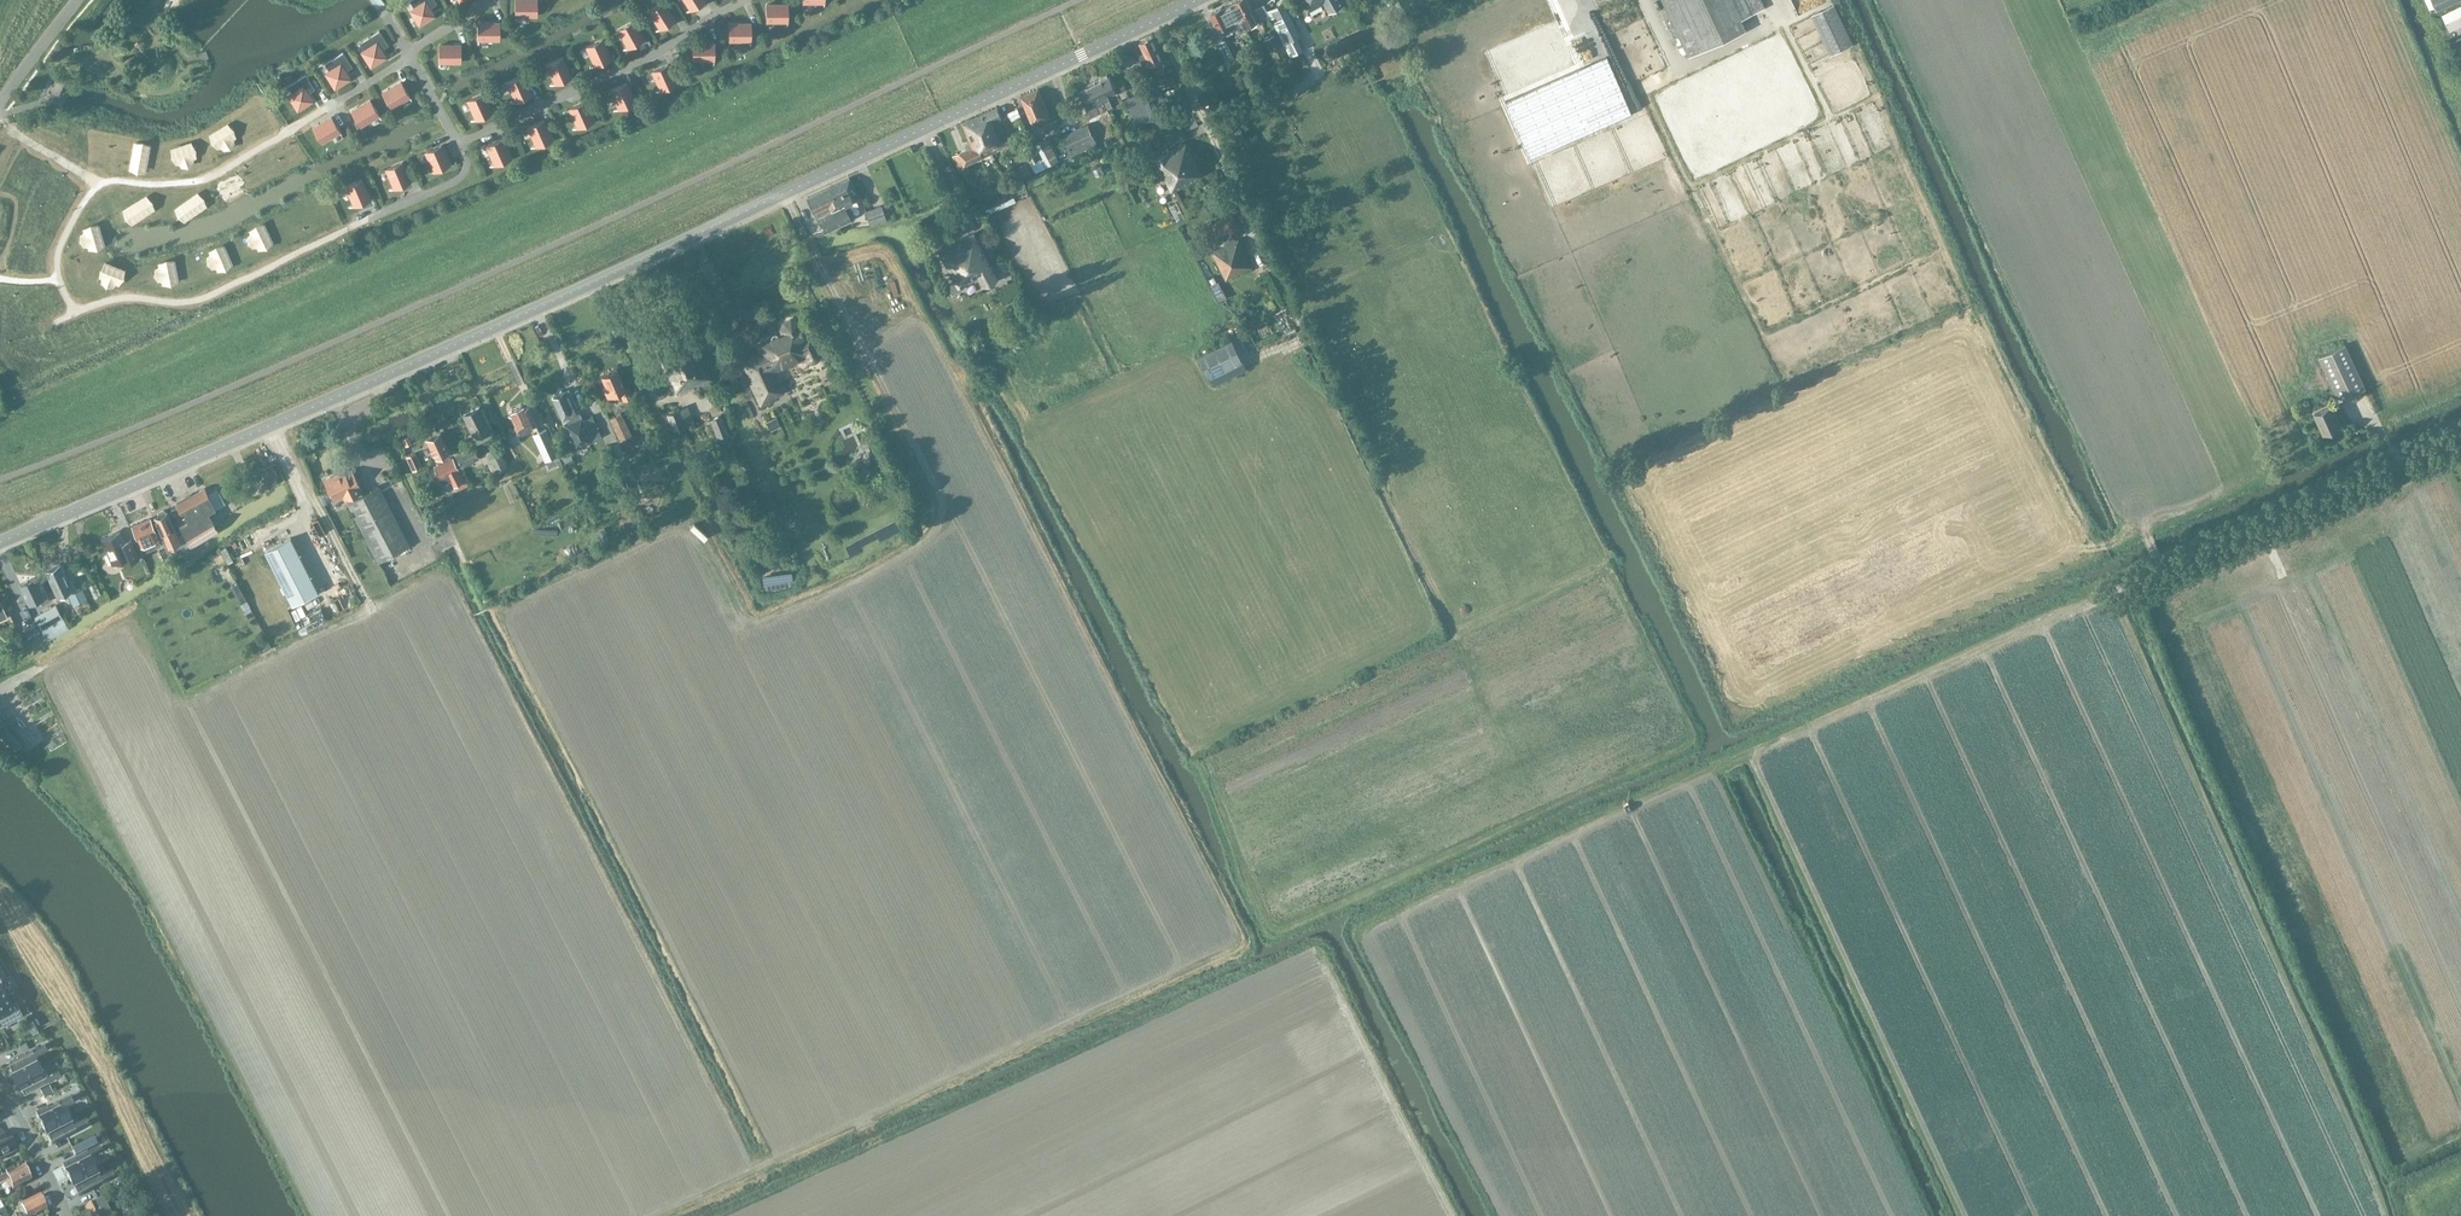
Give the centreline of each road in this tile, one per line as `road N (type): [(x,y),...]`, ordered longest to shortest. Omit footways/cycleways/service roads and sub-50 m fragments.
road 1 (tertiary): [(0,542),(640,262),(1198,0)]
road 2 (unclassified): [(66,1215),(0,1085)]

